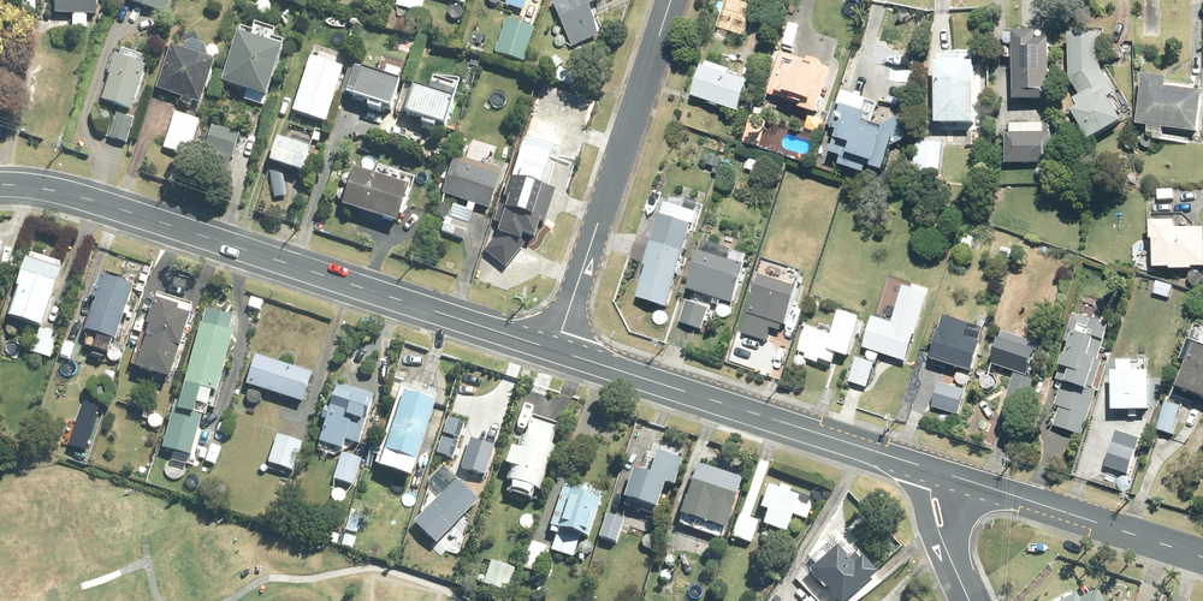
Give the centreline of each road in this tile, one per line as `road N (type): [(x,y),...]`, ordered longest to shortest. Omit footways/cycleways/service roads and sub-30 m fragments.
road 1 (secondary): [(0,185),(84,198),(556,349)]
road 2 (secondary): [(556,349),(922,467)]
road 3 (residential): [(671,0),(556,349)]
road 4 (secondary): [(972,483),(1202,557)]
road 5 (tertiary): [(961,582),(922,515),(922,467)]

